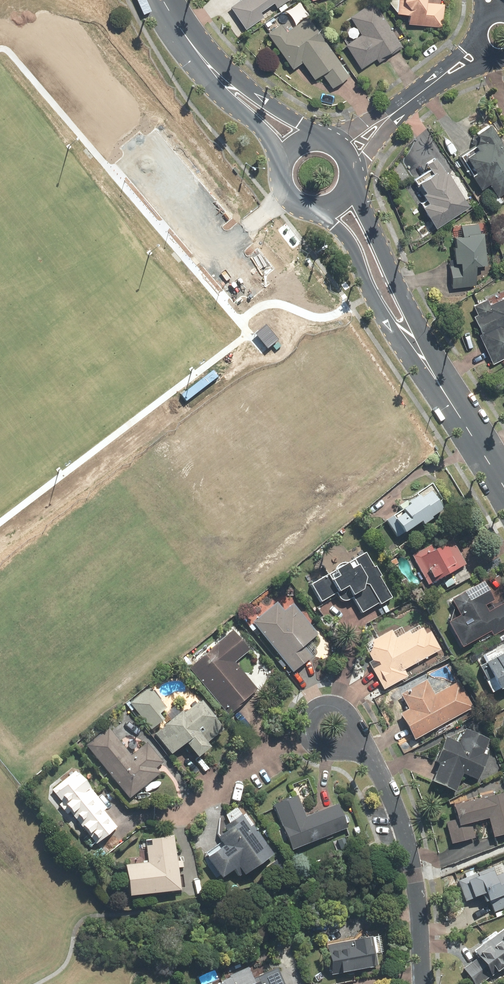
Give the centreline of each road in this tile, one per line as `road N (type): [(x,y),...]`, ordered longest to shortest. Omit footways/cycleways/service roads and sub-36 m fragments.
road 1 (residential): [(349,741),(375,765),(403,825),(415,876),(421,983)]
road 2 (secondary): [(440,387),(385,322),(346,237),(306,208)]
road 3 (secondary): [(350,179),(440,387)]
road 4 (secondary): [(200,54),(320,140)]
road 5 (secondary): [(281,167),(271,142),(200,54)]
road 6 (secondary): [(440,387),(503,492)]

